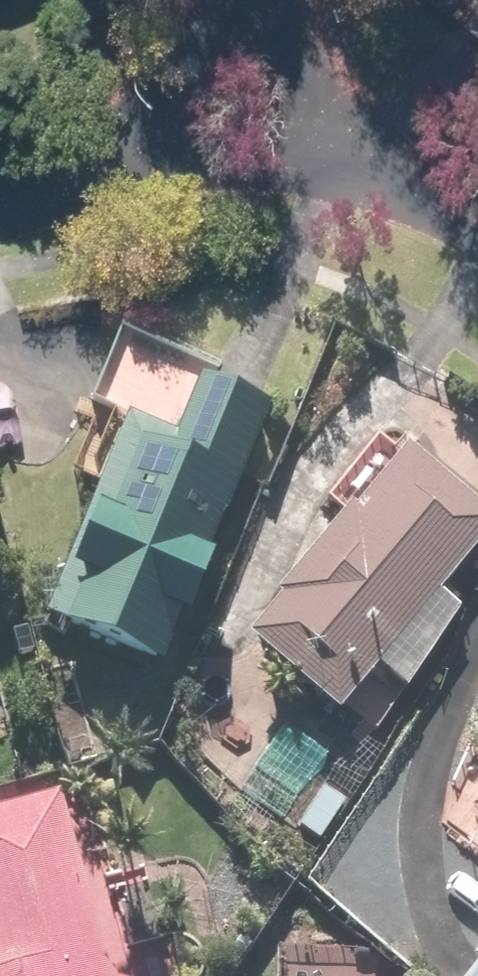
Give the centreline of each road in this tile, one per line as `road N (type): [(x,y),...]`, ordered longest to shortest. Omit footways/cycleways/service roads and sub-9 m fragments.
road 1 (residential): [(373,157),(146,161)]
road 2 (residential): [(282,3),(146,161)]
road 3 (residential): [(373,157),(320,80),(282,3)]
road 4 (residential): [(146,161),(0,202)]
road 5 (residential): [(477,217),(373,157)]

